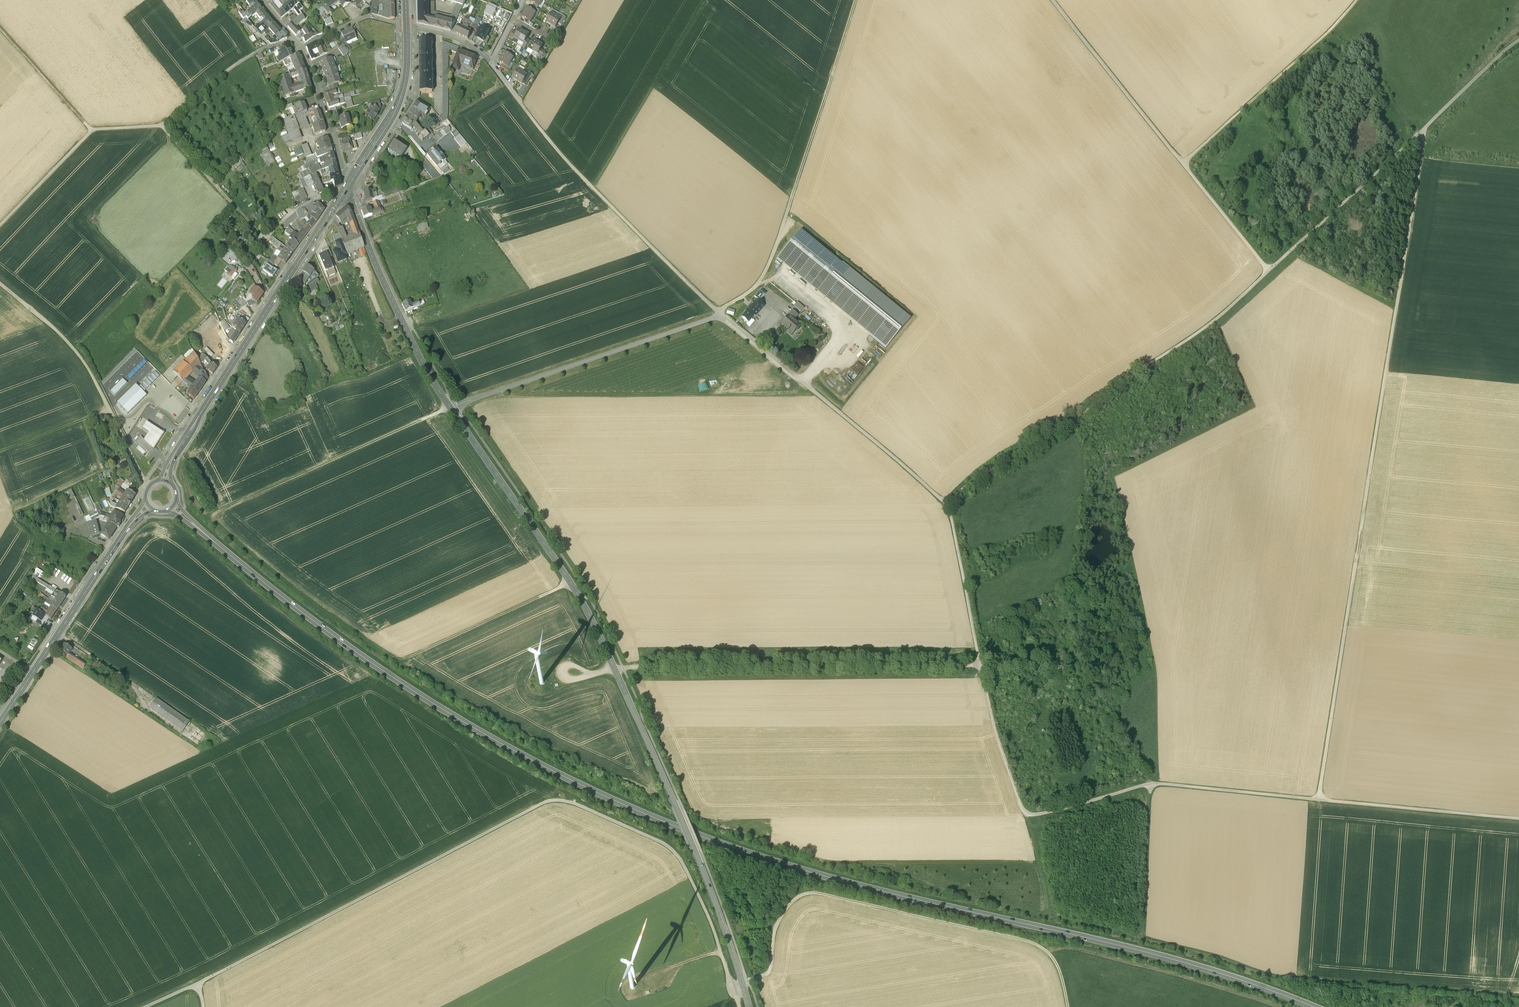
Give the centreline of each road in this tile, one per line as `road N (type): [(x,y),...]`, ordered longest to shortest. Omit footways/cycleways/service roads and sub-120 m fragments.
road 1 (primary): [(173,507),(386,673),(492,738),(631,807),(789,865),(1139,950),(1316,1006)]
road 2 (secondary): [(347,188),(430,378),(595,627),(697,856),(749,1006)]
road 3 (track): [(1430,122),(1318,799)]
road 4 (unclassified): [(1518,817),(1152,782),(1025,812),(980,665)]
road 5 (track): [(197,983),(552,801),(671,849),(720,952)]
road 6 (track): [(521,104),(568,165),(710,305),(950,506)]
road 7 (track): [(1518,994),(1271,972),(1047,911),(1025,812)]
road 8 (track): [(1068,1006),(1056,960),(1035,941),(813,892),(793,898),(778,917),(770,970),(747,981)]
road 9 (track): [(570,583),(398,659),(215,521)]
road 10 (track): [(1269,270),(1193,333),(979,474),(950,506)]
road 11 (track): [(623,668),(980,665)]
road 12 (track): [(720,314),(758,285),(776,248),(854,0)]
road 13 (secondary): [(164,481),(168,461),(347,188)]
road 14 (track): [(1269,270),(1052,0)]
road 15 (track): [(253,55),(162,126),(91,130),(0,226)]
road 16 (primary): [(149,505),(0,723)]
road 17 (track): [(450,407),(220,511),(215,521)]
road 18 (track): [(150,486),(76,353),(0,284)]
road 19 (track): [(1185,163),(1357,0)]
road 20 (track): [(706,0),(593,190)]
road 21 (track): [(1430,122),(1269,270)]
road 22 (residential): [(347,188),(302,49),(260,0)]
road 23 (secondary): [(347,188),(400,100),(407,25)]
road 24 (track): [(758,284),(782,278),(834,322),(835,343),(803,382)]
road 25 (track): [(1047,911),(920,881),(893,865)]
road 26 (track): [(950,506),(980,665)]
road 27 (track): [(162,126),(266,240)]
road 28 (track): [(1144,784),(1145,937)]
road 29 (track): [(0,28),(91,130)]
road 30 (track): [(1518,38),(1430,122)]

